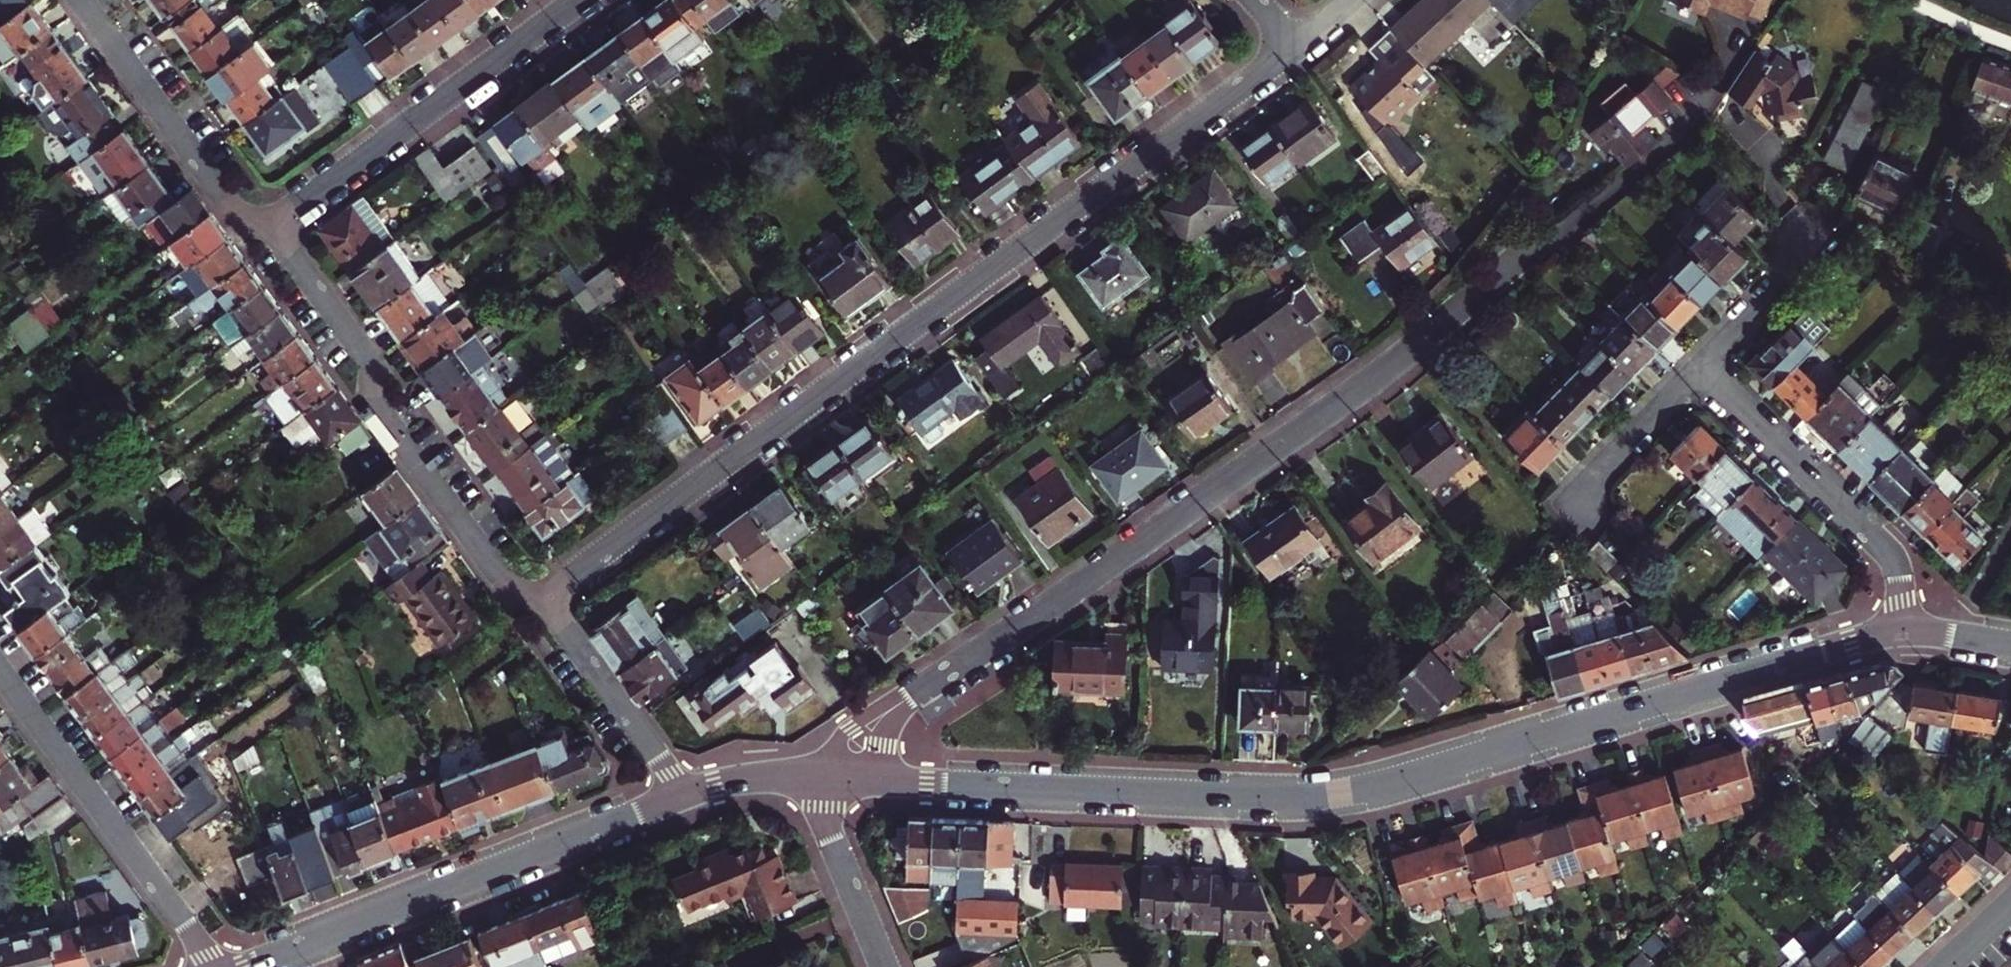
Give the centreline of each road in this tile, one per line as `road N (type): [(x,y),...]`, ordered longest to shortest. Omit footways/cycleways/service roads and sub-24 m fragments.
road 1 (residential): [(1694,105),(1659,152),(1369,382),(837,743),(812,783)]
road 2 (tertiary): [(812,783),(1330,799),(1907,635)]
road 3 (residential): [(1296,46),(542,595)]
road 4 (residential): [(270,225),(358,345),(379,408),(496,573),(542,595)]
road 5 (tertiary): [(251,966),(686,798)]
road 6 (residential): [(270,225),(578,0)]
road 7 (residential): [(217,966),(0,667)]
road 8 (residential): [(1907,635),(1882,542),(1701,368)]
road 9 (residential): [(79,0),(227,204),(270,225)]
road 10 (residential): [(542,595),(686,798)]
road 11 (residential): [(812,783),(886,966)]
road 12 (residential): [(1701,368),(1572,497)]
road 13 (residential): [(1701,368),(1816,245)]
road 14 (tertiary): [(686,798),(729,785),(812,783)]

